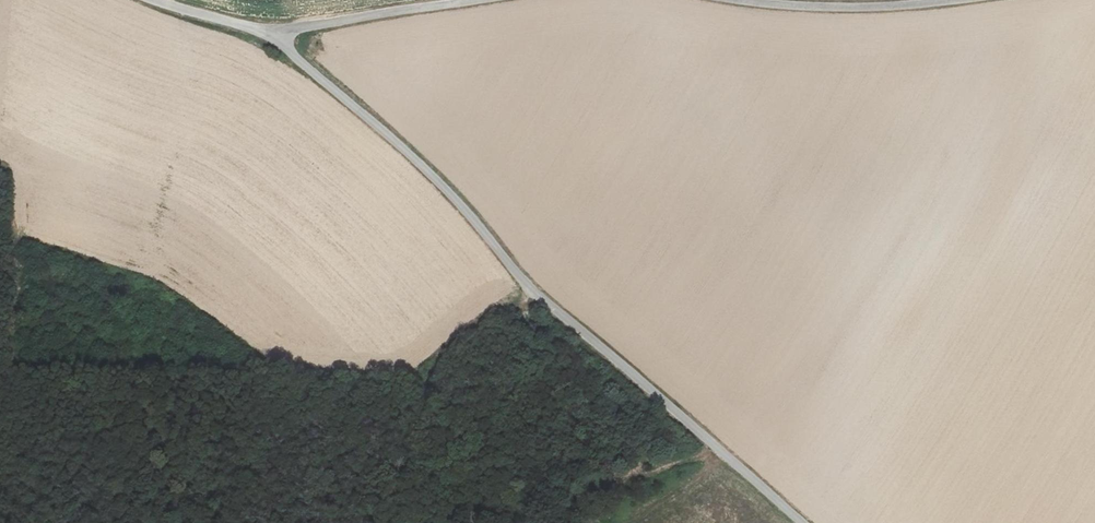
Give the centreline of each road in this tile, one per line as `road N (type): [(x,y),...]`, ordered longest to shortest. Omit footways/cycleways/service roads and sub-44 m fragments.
road 1 (unclassified): [(277,34),(430,174),(531,290),(802,522)]
road 2 (track): [(531,290),(477,325),(427,378),(390,522)]
road 3 (unclassified): [(957,0),(871,7),(735,0)]
road 4 (unclassified): [(486,0),(277,34)]
road 5 (unclassified): [(277,34),(155,0)]

